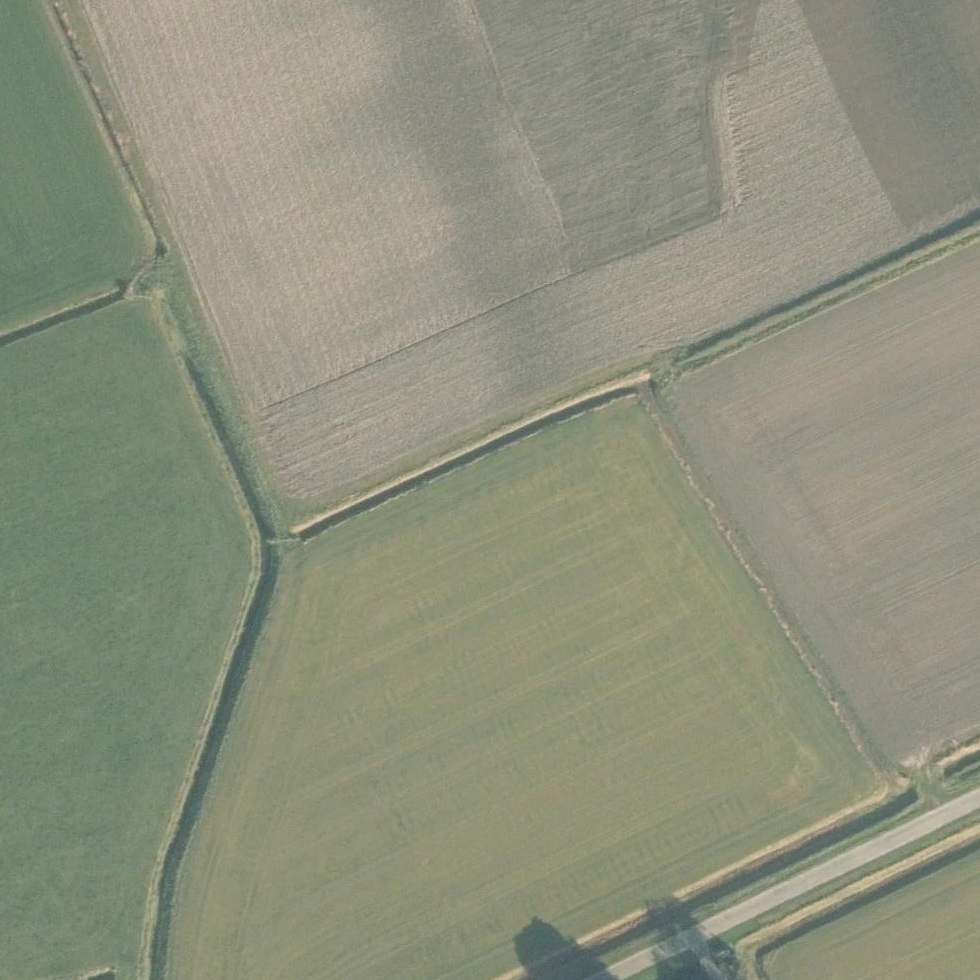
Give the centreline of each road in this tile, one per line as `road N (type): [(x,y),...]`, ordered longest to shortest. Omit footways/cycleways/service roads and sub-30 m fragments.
road 1 (unclassified): [(601,979),(979,797)]

